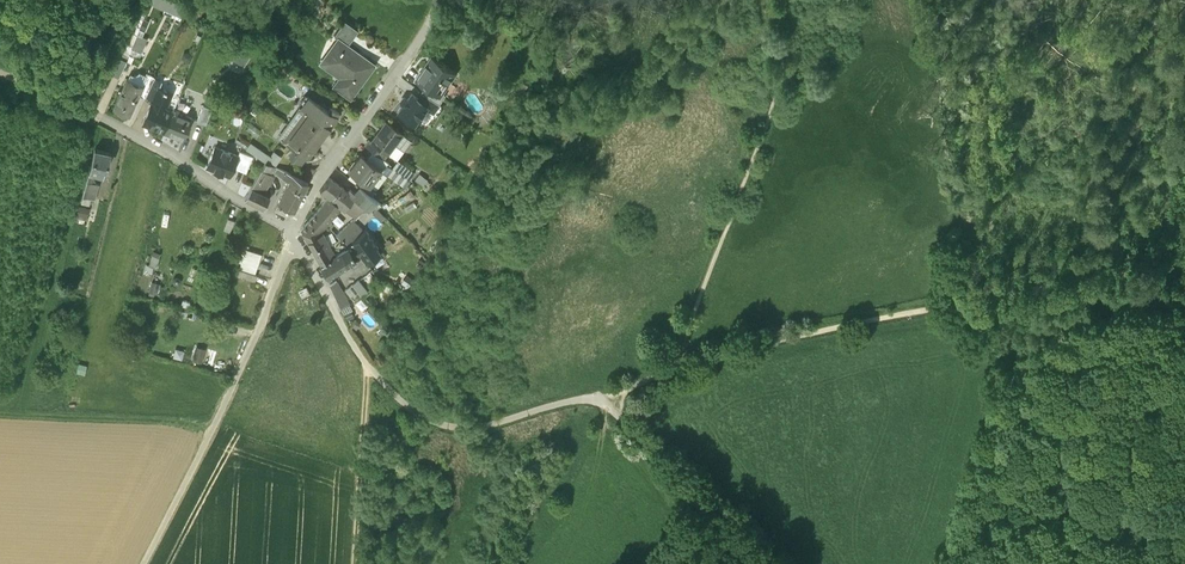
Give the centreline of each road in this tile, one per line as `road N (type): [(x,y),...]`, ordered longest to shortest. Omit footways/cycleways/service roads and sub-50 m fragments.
road 1 (track): [(676,366),(1047,289),(1184,272)]
road 2 (unclassified): [(294,231),(232,389),(142,563)]
road 3 (unclassified): [(294,231),(438,0)]
road 4 (track): [(369,369),(417,414),(464,428),(608,400)]
road 5 (unclassified): [(98,117),(294,231)]
road 6 (track): [(608,400),(641,445),(756,563)]
road 7 (track): [(294,231),(369,369)]

